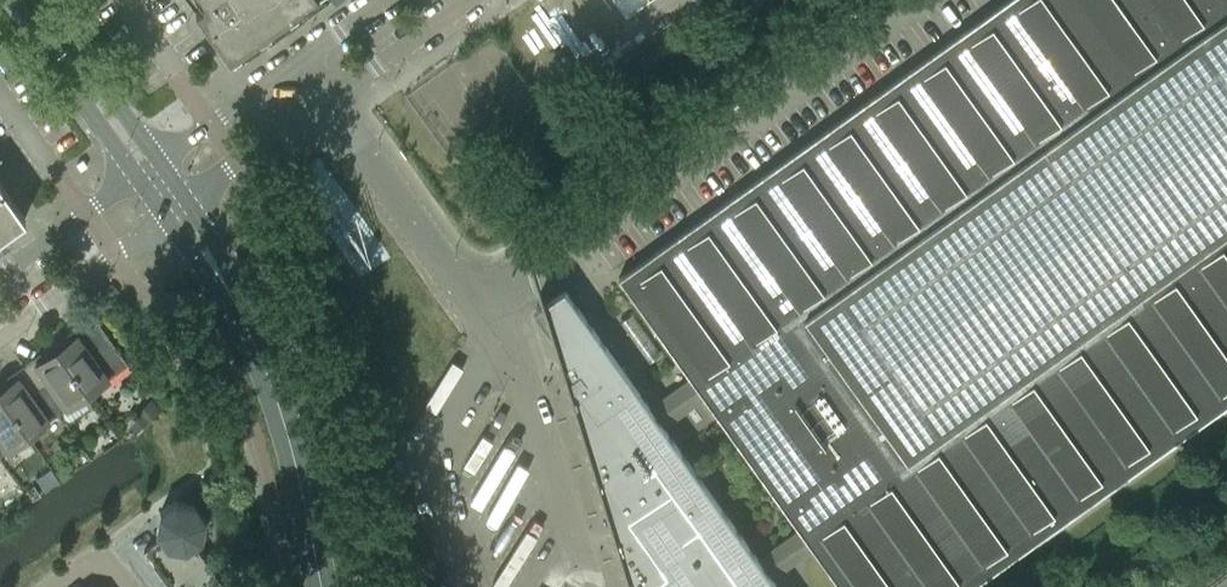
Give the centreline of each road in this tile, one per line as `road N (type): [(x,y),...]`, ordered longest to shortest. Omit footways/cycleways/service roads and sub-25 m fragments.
road 1 (unclassified): [(537,278),(932,0)]
road 2 (residential): [(189,197),(465,0)]
road 3 (tertiary): [(297,467),(288,406),(251,315),(189,197)]
road 4 (tertiary): [(158,221),(228,322),(297,467)]
road 5 (residential): [(388,0),(162,160)]
road 6 (tertiary): [(5,0),(132,182)]
road 7 (tertiary): [(162,160),(45,0)]
road 8 (residential): [(0,336),(158,221)]
road 9 (residential): [(132,182),(0,276)]
road 10 (tertiary): [(320,586),(297,467)]

